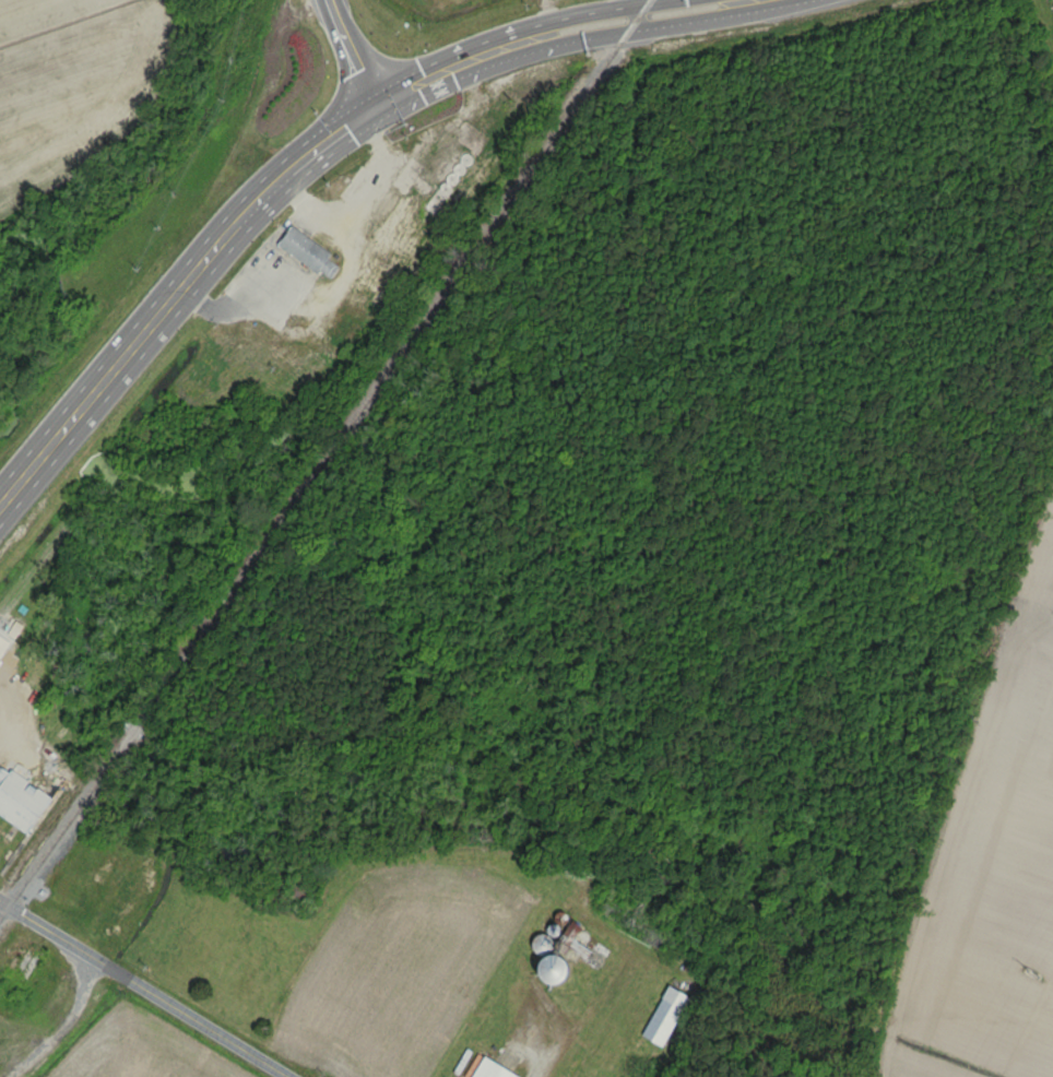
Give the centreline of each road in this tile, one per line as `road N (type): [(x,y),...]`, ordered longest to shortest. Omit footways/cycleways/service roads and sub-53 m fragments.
road 1 (trunk): [(0,498),(256,193),(380,104)]
road 2 (trunk): [(395,96),(416,96),(564,42),(796,0)]
road 3 (residential): [(273,1076),(0,905)]
road 4 (trunk): [(694,0),(595,14),(482,45),(406,76),(395,96)]

